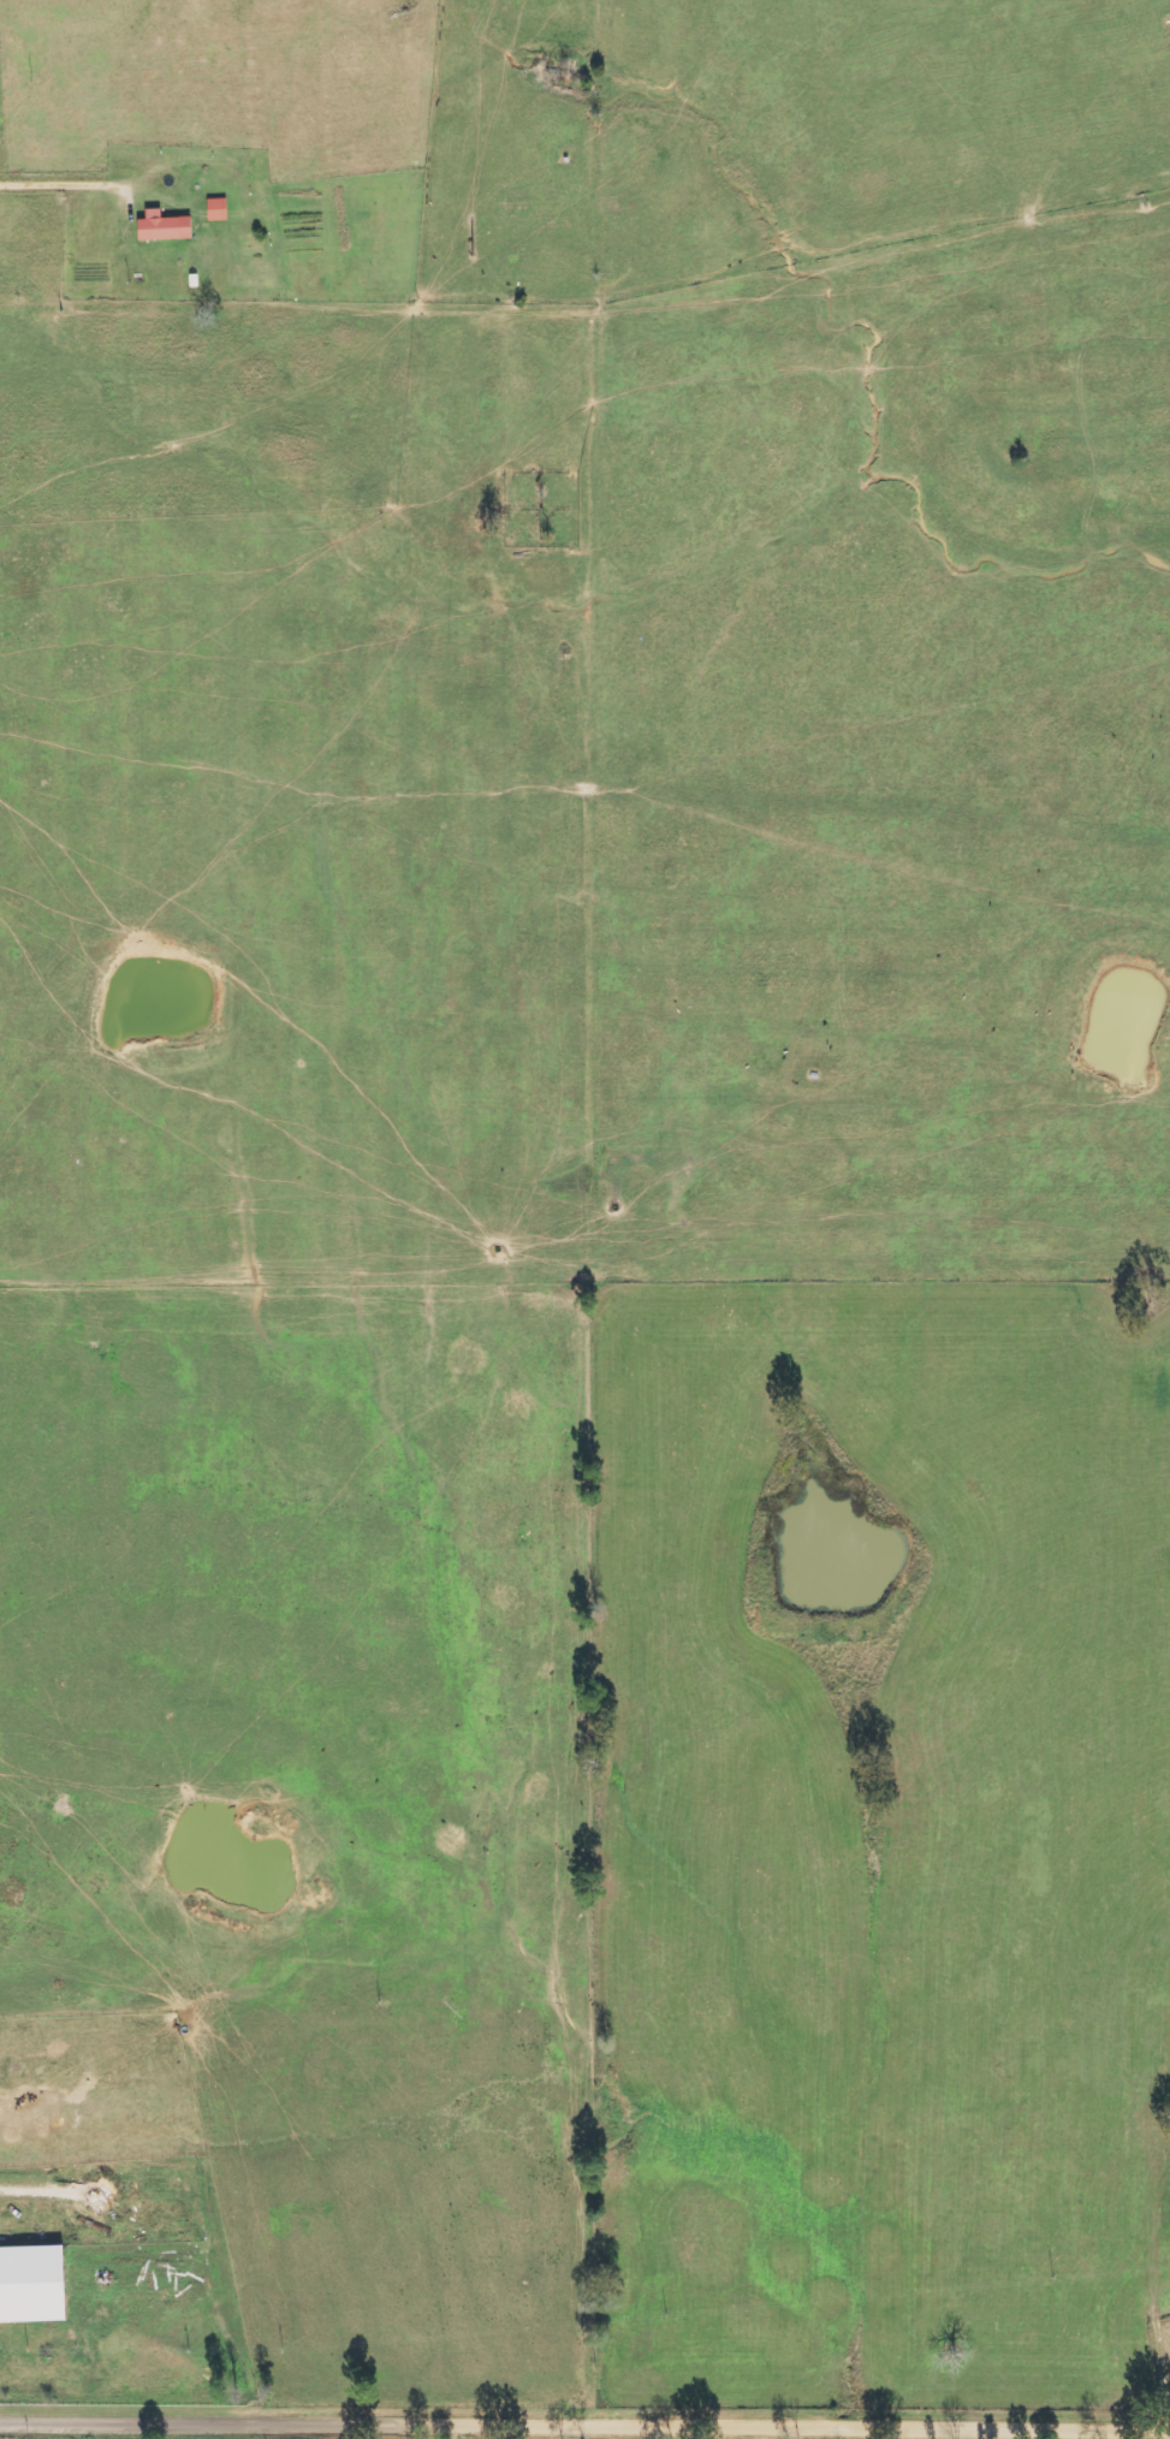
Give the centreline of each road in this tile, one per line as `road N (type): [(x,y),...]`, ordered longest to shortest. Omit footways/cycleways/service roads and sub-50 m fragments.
road 1 (residential): [(0,2424),(1169,2432)]

